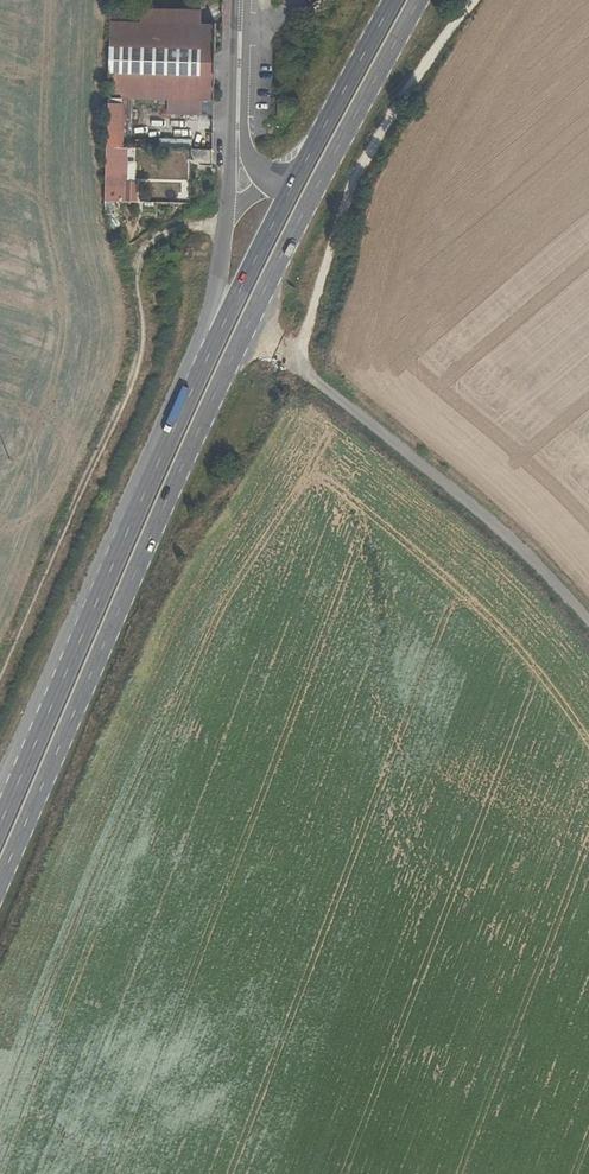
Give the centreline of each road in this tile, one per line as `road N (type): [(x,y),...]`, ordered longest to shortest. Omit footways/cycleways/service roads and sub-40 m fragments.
road 1 (primary): [(0,884),(231,360),(420,0)]
road 2 (primary): [(304,166),(175,426),(0,825)]
road 3 (residential): [(237,140),(210,317),(0,820)]
road 4 (track): [(228,211),(146,248),(135,273),(141,359),(0,675)]
road 5 (primary): [(394,0),(304,166)]
road 6 (residential): [(242,0),(237,140)]

